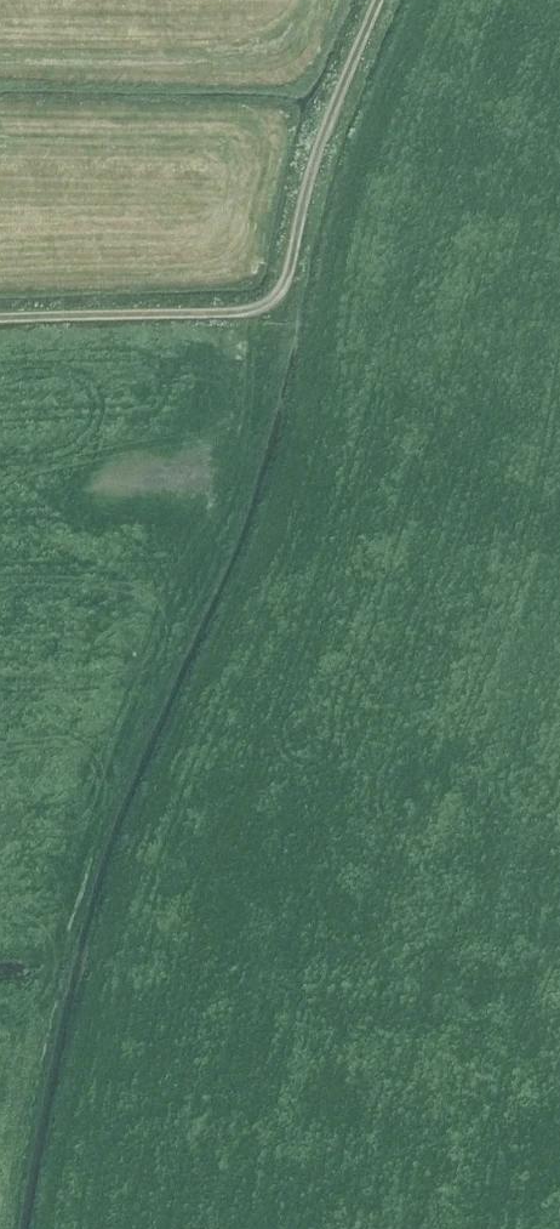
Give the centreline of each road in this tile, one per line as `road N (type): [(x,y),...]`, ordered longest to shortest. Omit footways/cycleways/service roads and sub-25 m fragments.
road 1 (track): [(382,0),(353,63),(282,305),(0,317)]

